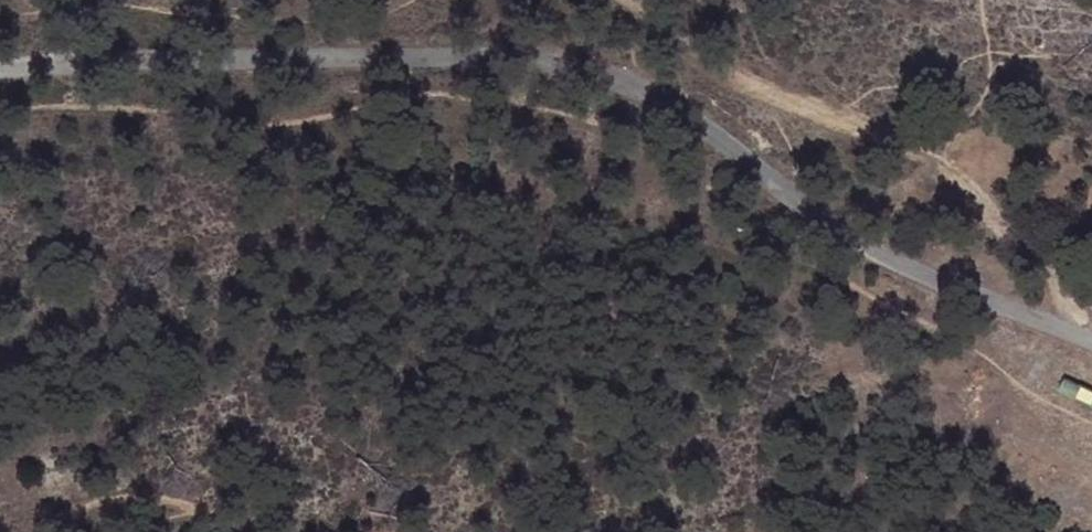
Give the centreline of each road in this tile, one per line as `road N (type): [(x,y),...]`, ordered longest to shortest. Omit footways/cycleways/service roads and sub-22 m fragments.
road 1 (unclassified): [(0,70),(329,49),(532,49),(666,101),(823,220),(1091,345)]
road 2 (track): [(230,531),(153,506),(60,531)]

